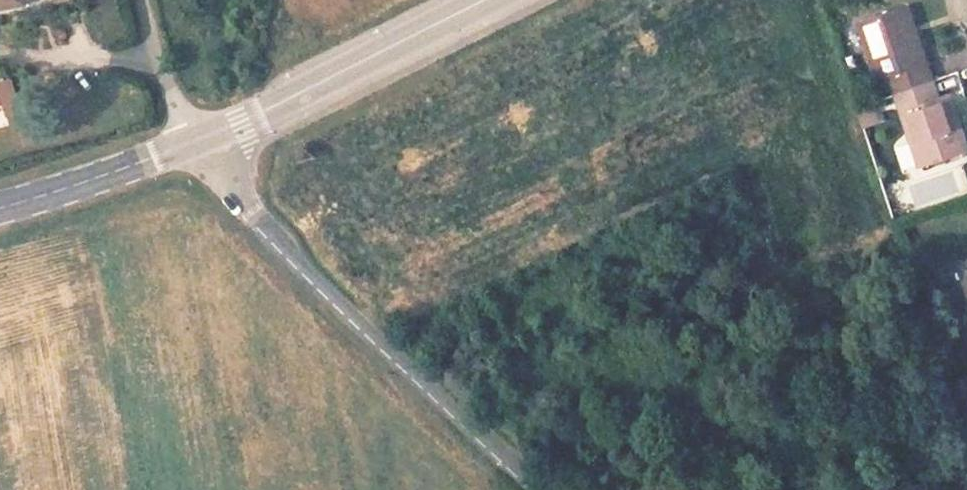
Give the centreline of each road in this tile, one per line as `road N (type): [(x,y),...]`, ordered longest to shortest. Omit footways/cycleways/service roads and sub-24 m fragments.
road 1 (residential): [(523,489),(366,338),(200,141)]
road 2 (secondary): [(200,141),(493,0)]
road 3 (secondary): [(0,209),(200,141)]
road 4 (track): [(200,141),(171,94),(144,0)]

